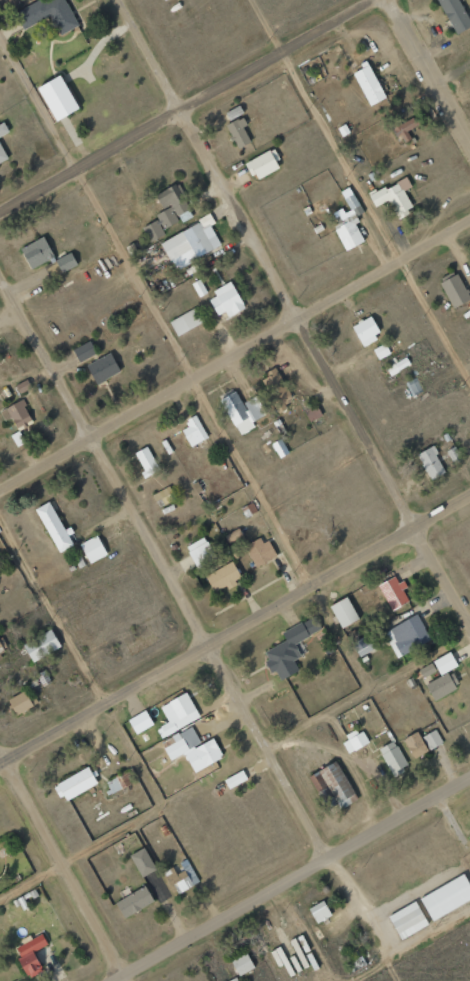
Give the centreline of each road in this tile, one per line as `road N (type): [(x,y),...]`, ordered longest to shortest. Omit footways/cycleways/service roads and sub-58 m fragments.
road 1 (residential): [(391,954),(327,860),(0,278)]
road 2 (residential): [(469,623),(116,0)]
road 3 (residential): [(0,489),(469,219)]
road 4 (residential): [(469,494),(0,762)]
road 5 (residential): [(0,209),(373,0)]
road 6 (residential): [(113,980),(469,776)]
road 7 (residential): [(125,980),(0,758)]
road 8 (residential): [(469,146),(391,0)]

